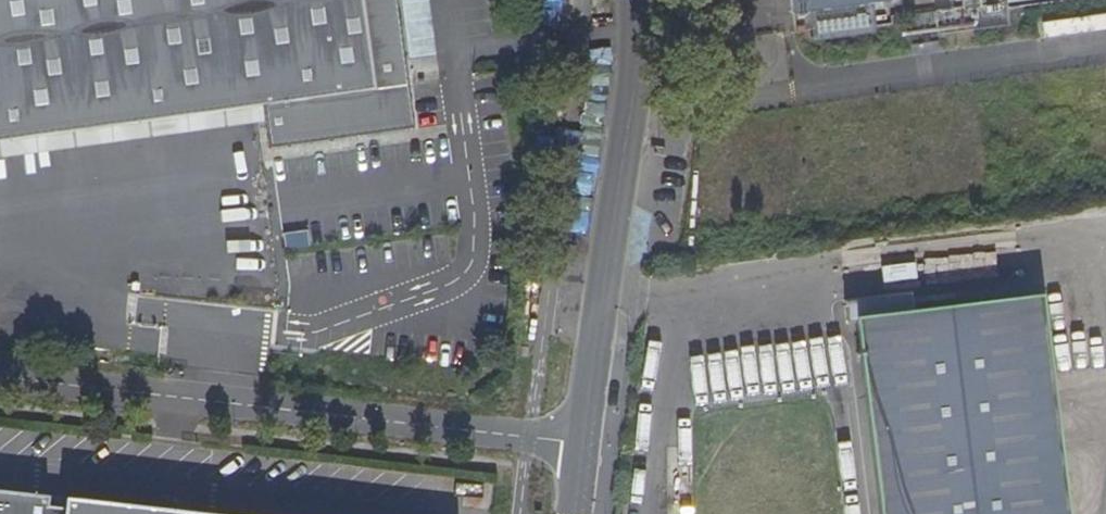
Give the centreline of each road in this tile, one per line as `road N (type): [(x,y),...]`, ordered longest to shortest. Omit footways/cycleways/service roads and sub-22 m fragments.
road 1 (tertiary): [(574,513),(641,0)]

